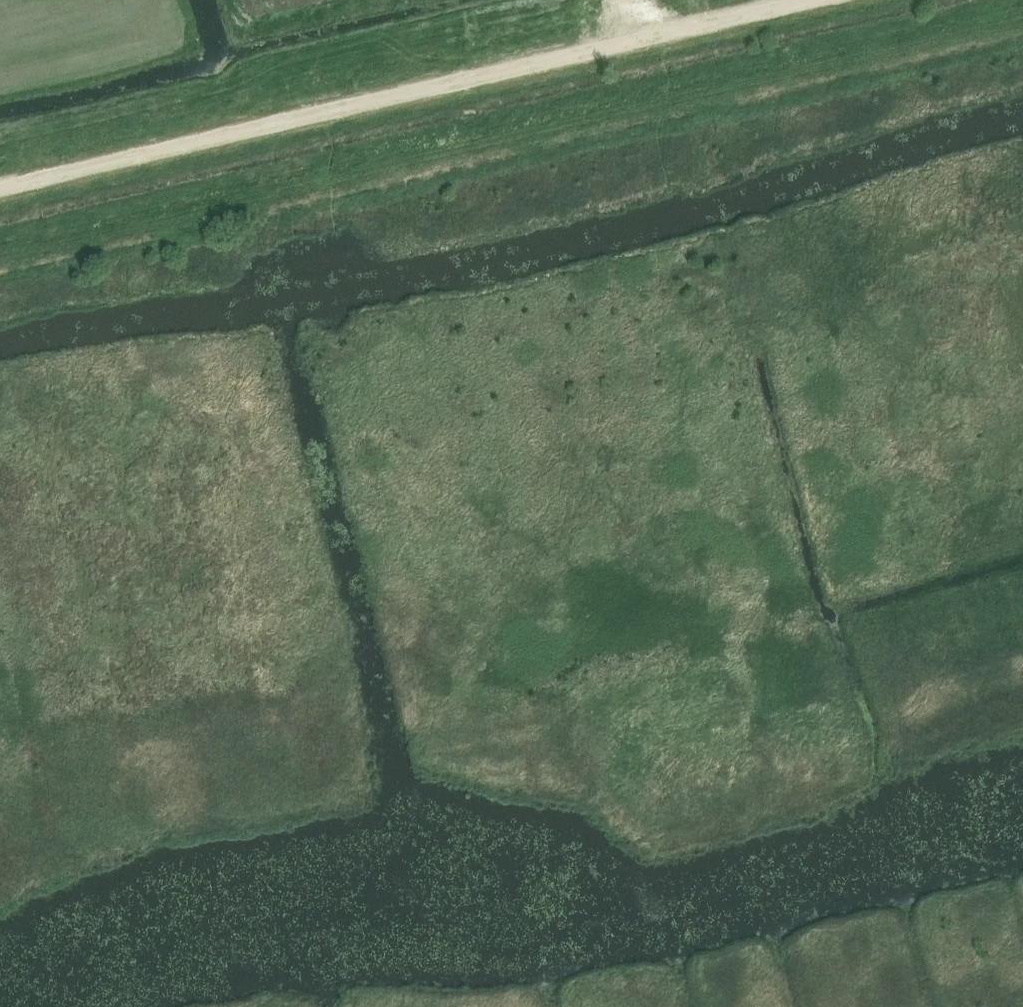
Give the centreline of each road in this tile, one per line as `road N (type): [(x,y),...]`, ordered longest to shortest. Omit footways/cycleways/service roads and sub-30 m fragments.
road 1 (track): [(816,0),(0,190)]

